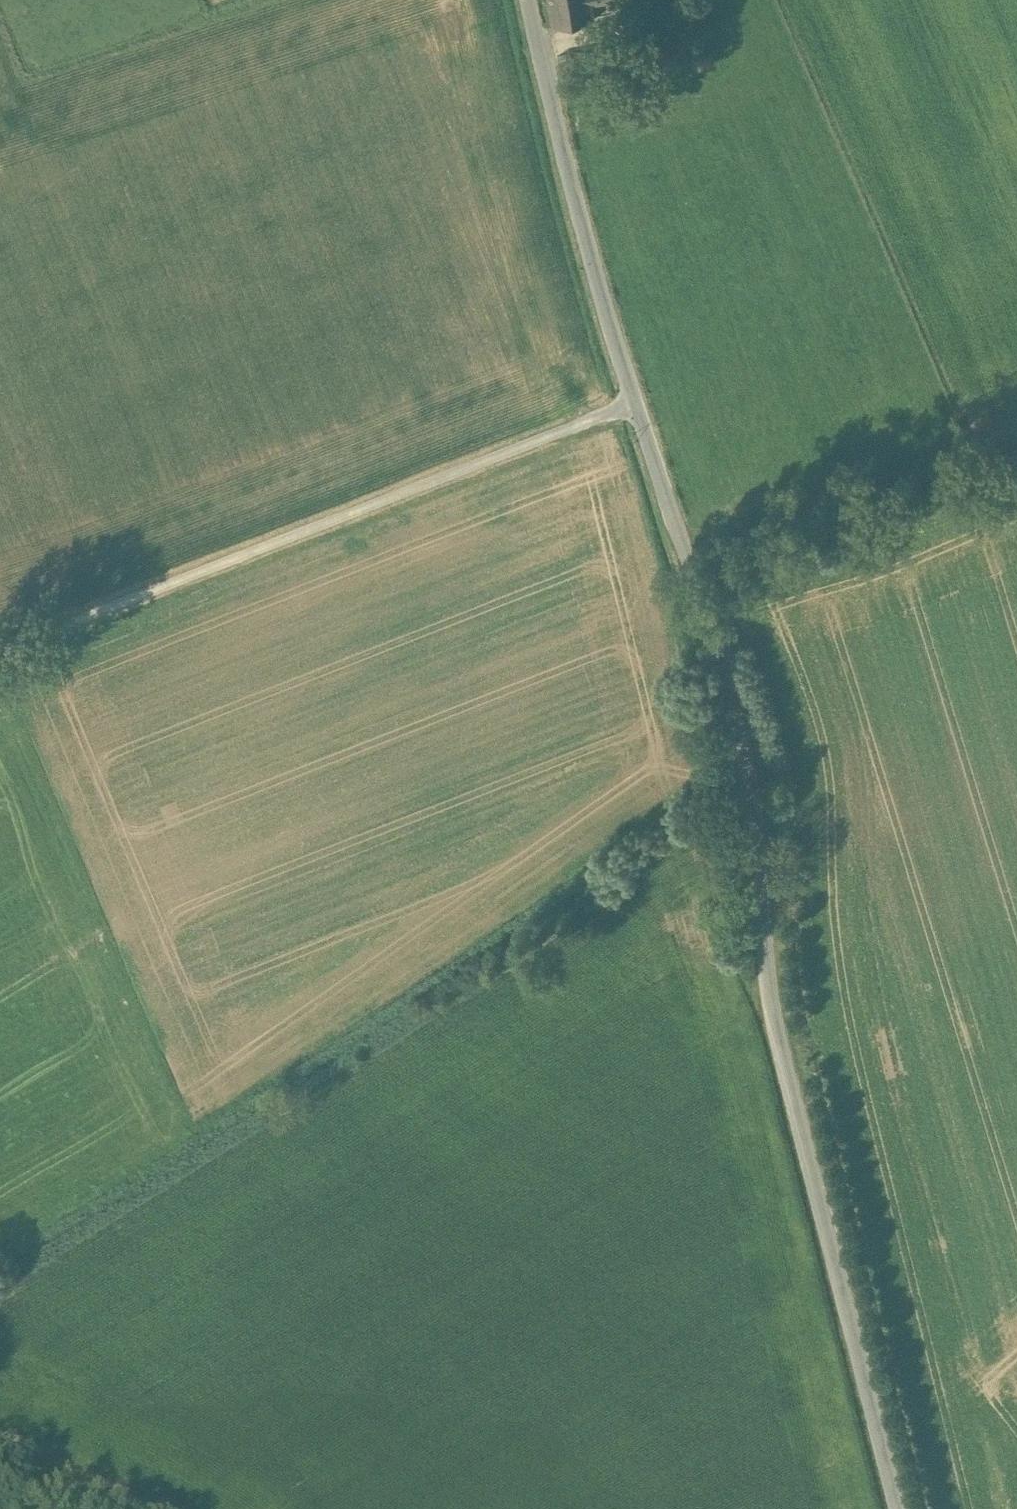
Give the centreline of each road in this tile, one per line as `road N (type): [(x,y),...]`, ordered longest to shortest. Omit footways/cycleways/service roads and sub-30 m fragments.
road 1 (unclassified): [(639,403),(739,724),(776,1005),(904,1508)]
road 2 (unclassified): [(639,403),(0,650)]
road 3 (unclassified): [(532,0),(639,403)]

